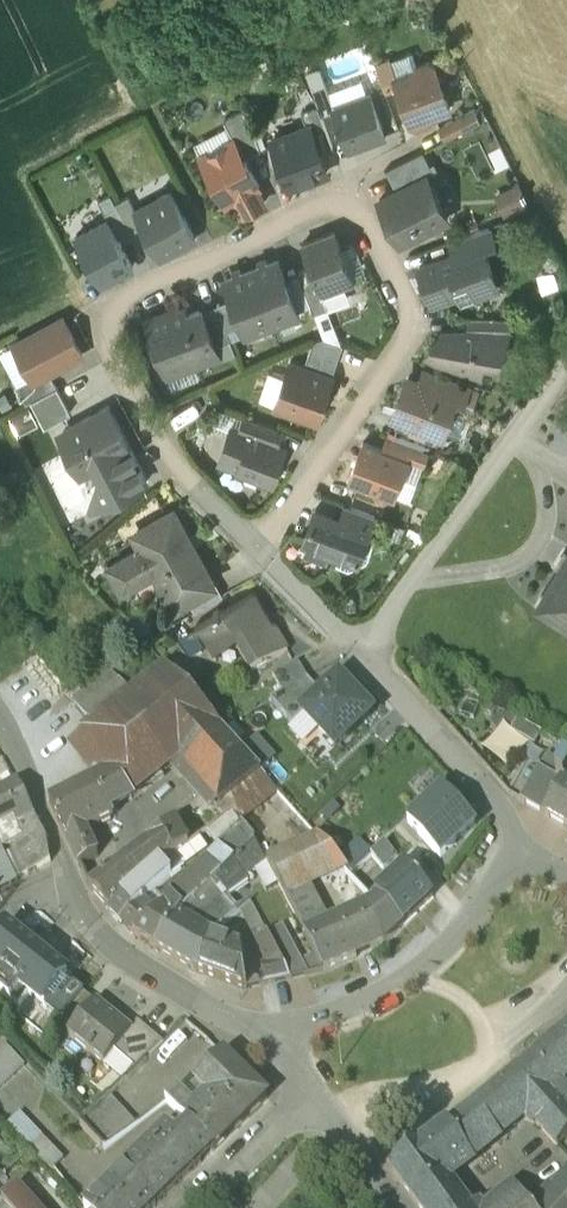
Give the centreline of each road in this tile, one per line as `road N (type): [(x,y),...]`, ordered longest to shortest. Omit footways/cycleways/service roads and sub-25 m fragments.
road 1 (residential): [(251,548),(341,434),(410,324),(401,290),(338,189),(99,320)]
road 2 (residential): [(360,655),(566,370)]
road 3 (residential): [(284,1031),(423,964),(524,857)]
road 4 (residential): [(63,878),(93,924),(149,975),(215,1012),(284,1031)]
road 5 (residential): [(99,320),(156,440),(251,548)]
road 6 (residential): [(524,857),(503,807),(360,655)]
road 7 (track): [(329,1120),(507,1042)]
road 8 (residential): [(304,1085),(169,1207)]
road 9 (residential): [(0,727),(57,833),(63,878)]
road 10 (residential): [(360,655),(251,548)]

